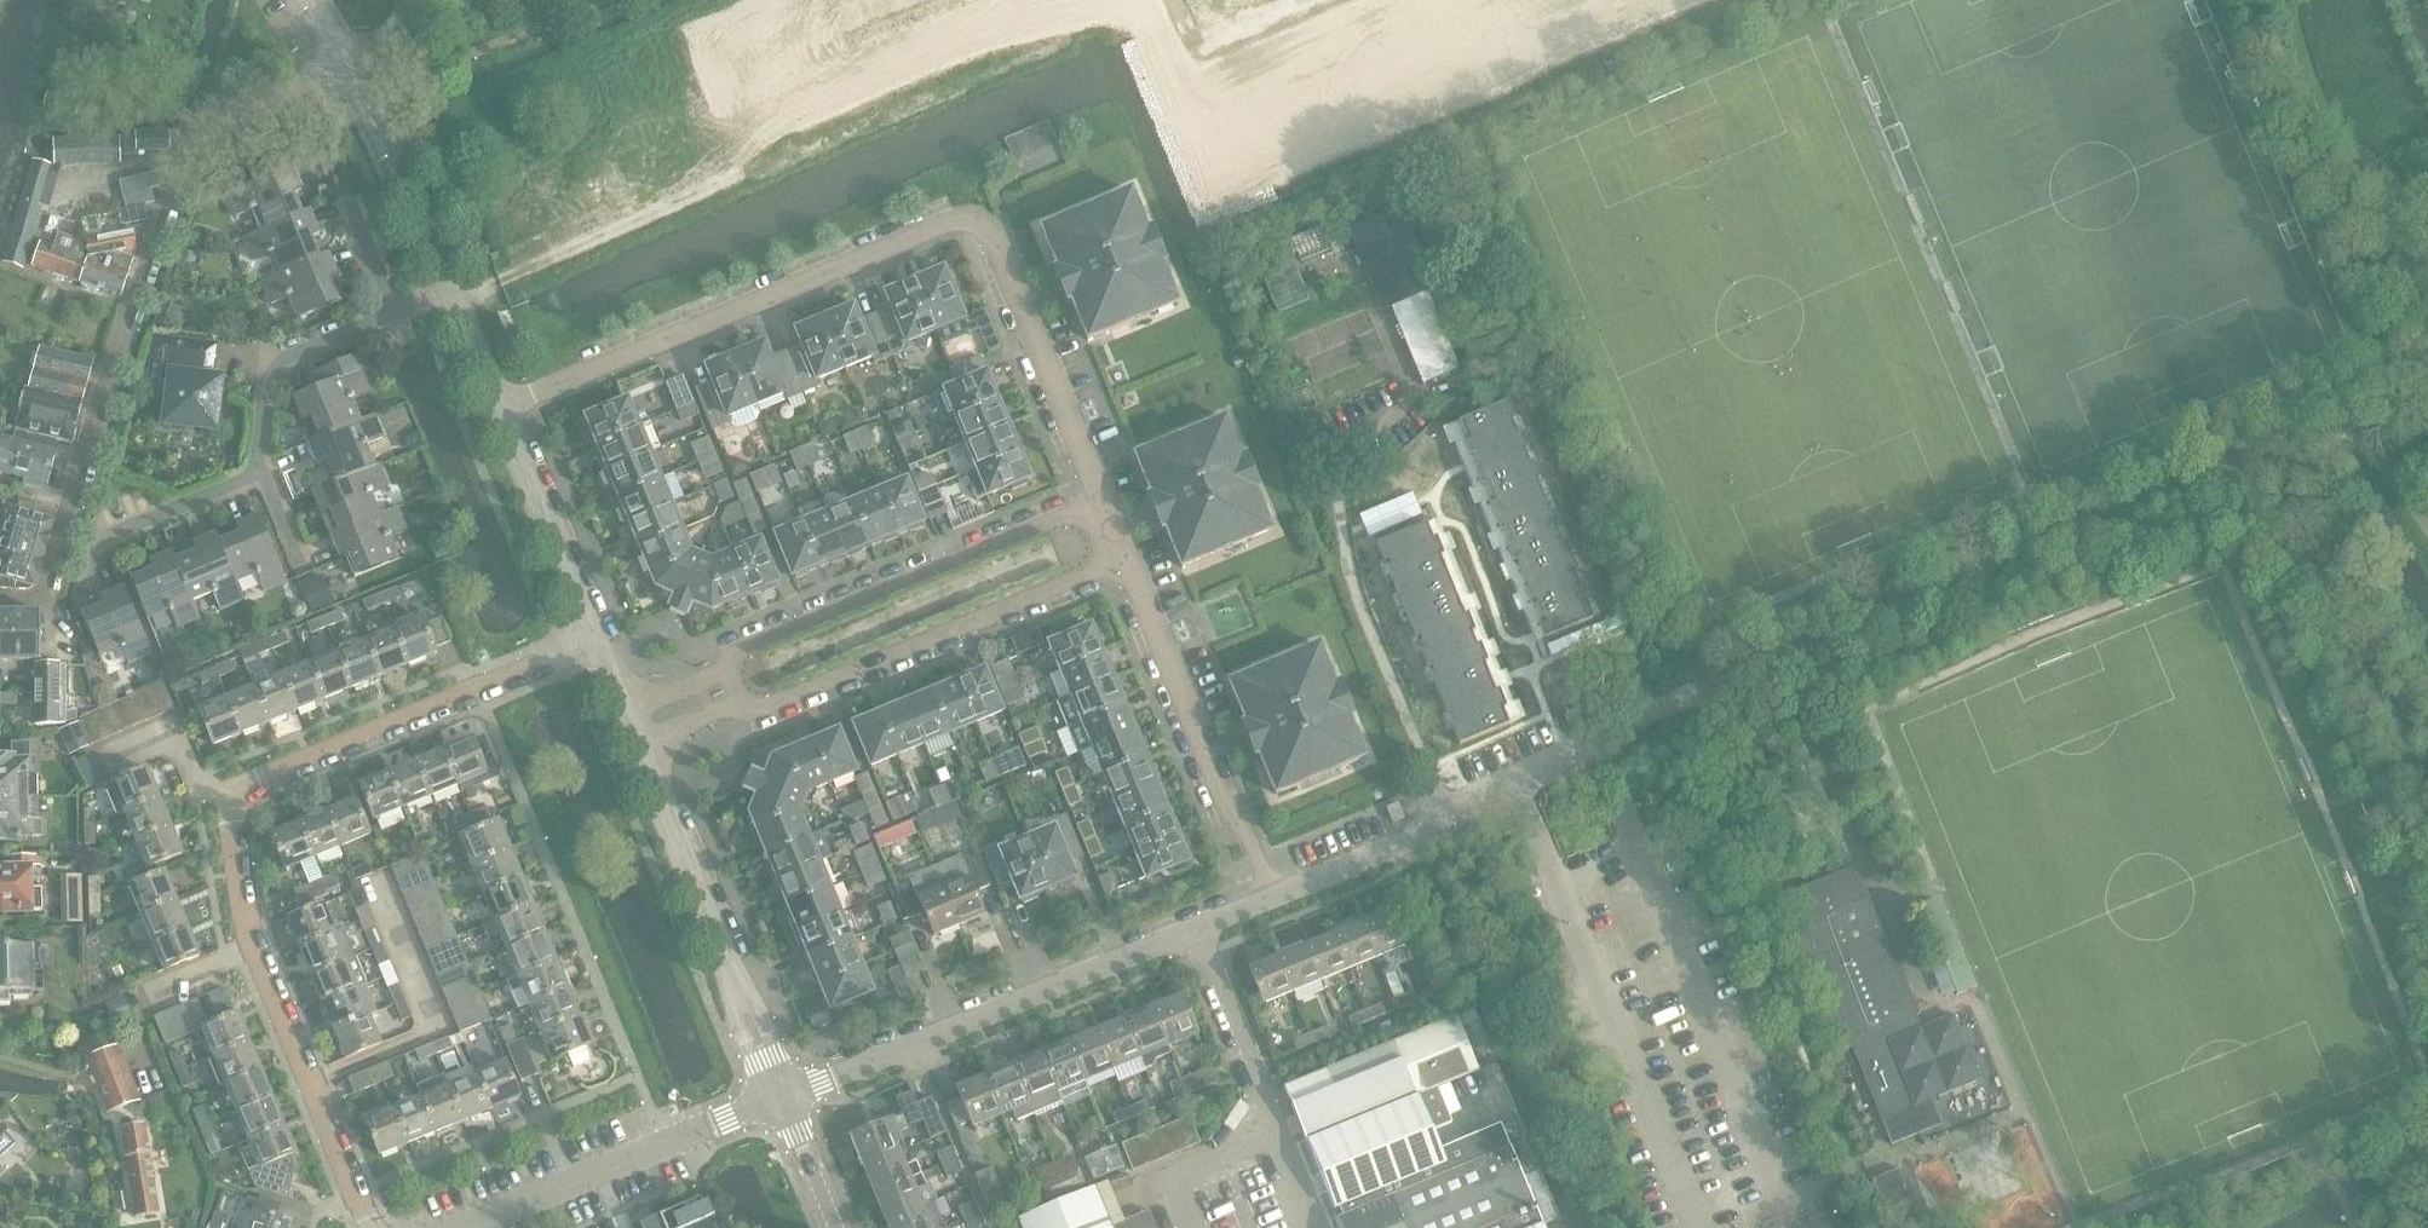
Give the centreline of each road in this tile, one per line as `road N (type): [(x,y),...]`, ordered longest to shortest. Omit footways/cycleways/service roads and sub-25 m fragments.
road 1 (unclassified): [(1564,756),(2343,405)]
road 2 (residential): [(1101,503),(991,236),(959,225),(499,415)]
road 3 (residential): [(454,301),(519,272),(579,214),(639,180),(1092,0)]
road 4 (residential): [(595,642),(266,777),(233,800),(252,947),(312,1084)]
road 5 (residential): [(342,58),(193,133),(106,378),(61,540)]
road 6 (residential): [(784,1097),(1196,933)]
road 7 (residential): [(1101,503),(732,660)]
road 8 (residential): [(761,712),(1125,560)]
road 9 (tertiary): [(784,1097),(639,751)]
road 10 (residential): [(1277,898),(1248,831),(1228,808),(1125,560)]
road 11 (residential): [(460,1227),(784,1097)]
road 12 (residential): [(1432,450),(1564,756)]
road 13 (residential): [(1316,1227),(1196,933)]
road 14 (residential): [(1388,0),(1200,77),(1169,0)]
road 15 (tertiary): [(450,291),(342,58)]
road 16 (tertiary): [(595,642),(499,415)]
road 17 (track): [(1500,97),(1726,0)]
road 18 (residential): [(258,474),(269,378),(290,354),(395,312)]
road 19 (residential): [(97,541),(258,474)]
road 20 (unclassified): [(1417,836),(1448,810),(1564,756)]
road 21 (residential): [(371,1227),(312,1084)]
road 22 (residential): [(1277,898),(1417,836)]
road 23 (unclassified): [(2427,528),(2343,405)]
road 24 (tertiary): [(838,1227),(784,1097)]
road 25 (residential): [(639,751),(723,717),(761,712)]
road 26 (residential): [(345,198),(395,312)]
road 27 (residential): [(732,660),(711,686),(627,717)]
road 28 (tertiary): [(499,415),(454,301)]

